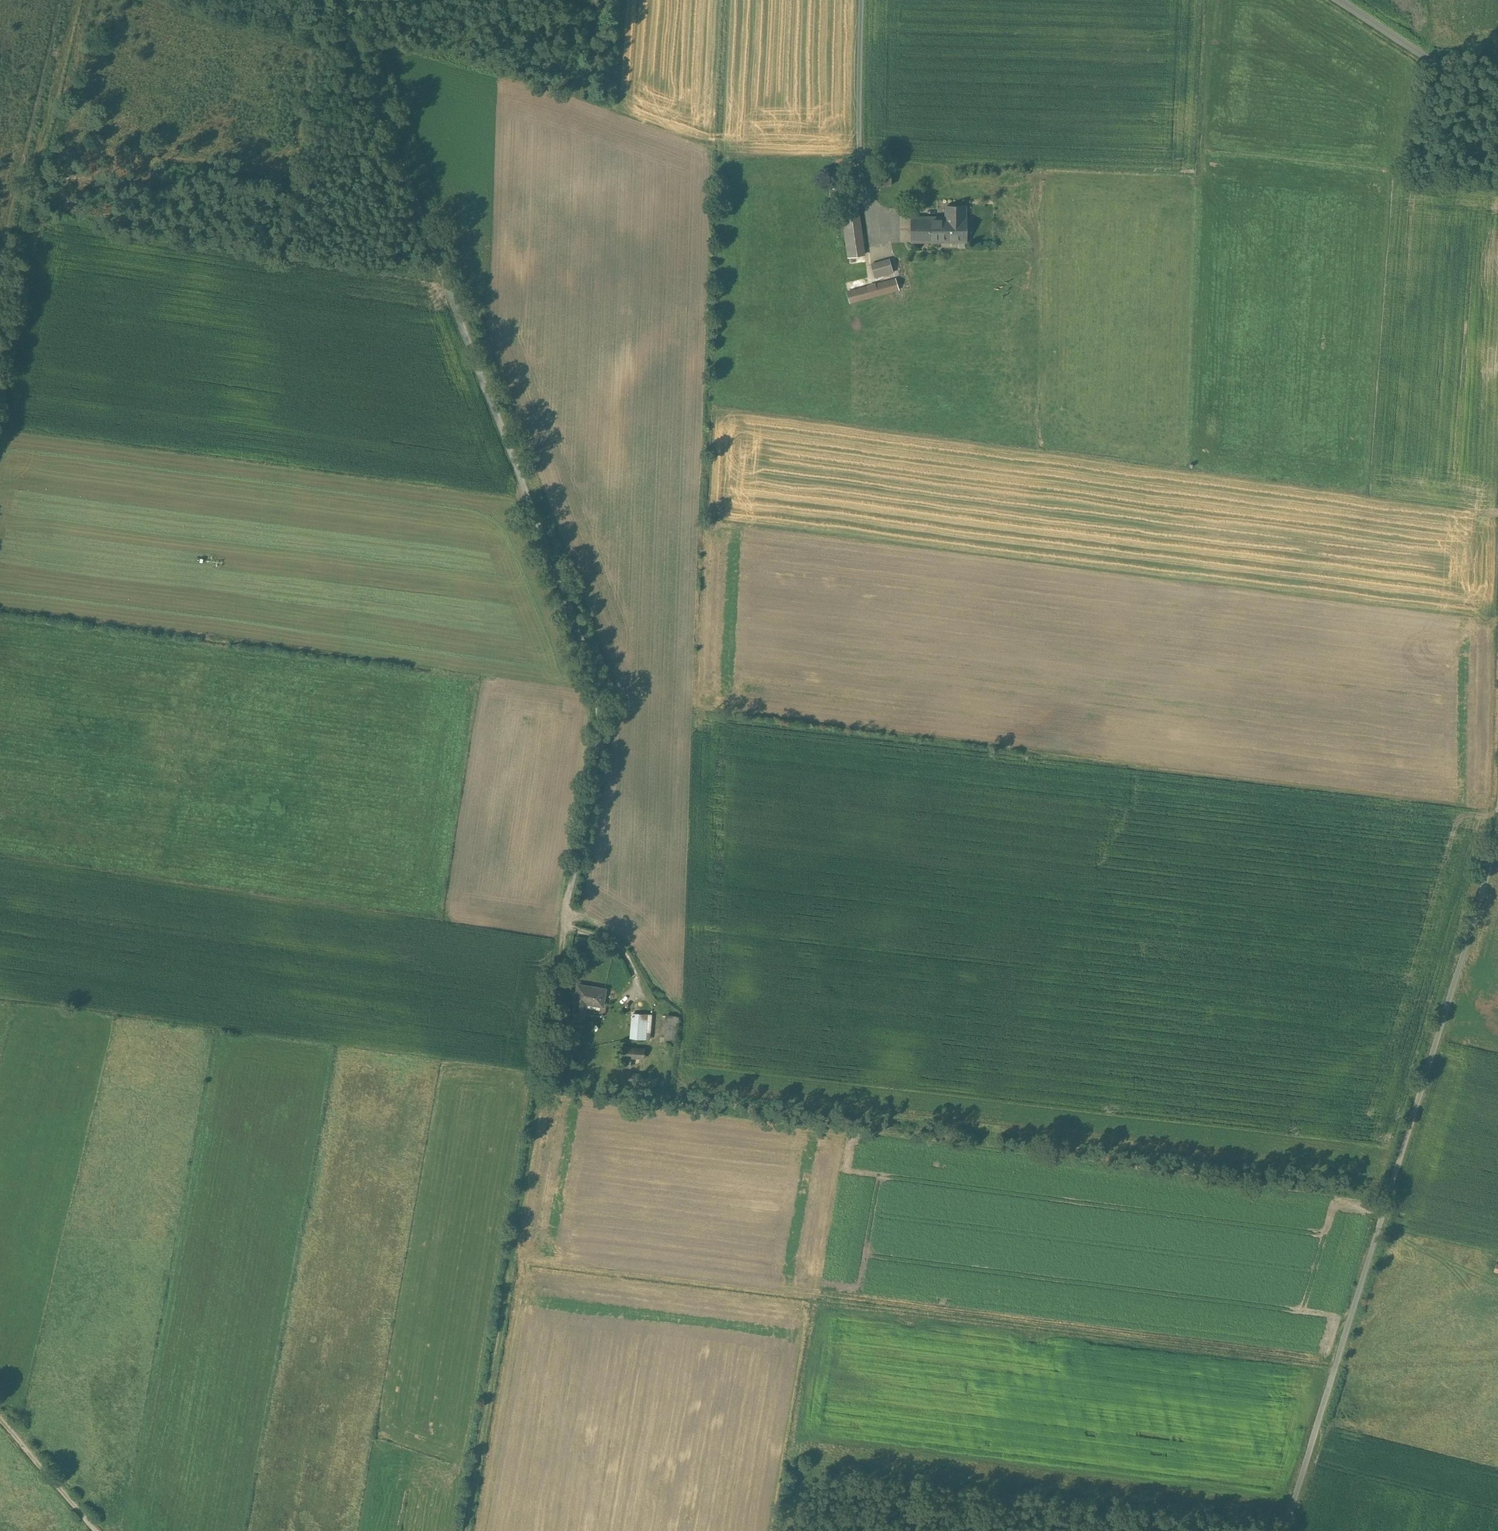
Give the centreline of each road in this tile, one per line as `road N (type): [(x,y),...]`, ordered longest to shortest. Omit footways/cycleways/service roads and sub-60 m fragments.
road 1 (track): [(343,0),(605,703),(465,1530)]
road 2 (unclassified): [(1285,1530),(1497,829)]
road 3 (unclassified): [(1497,102),(1341,0)]
road 4 (track): [(0,1420),(93,1530)]

